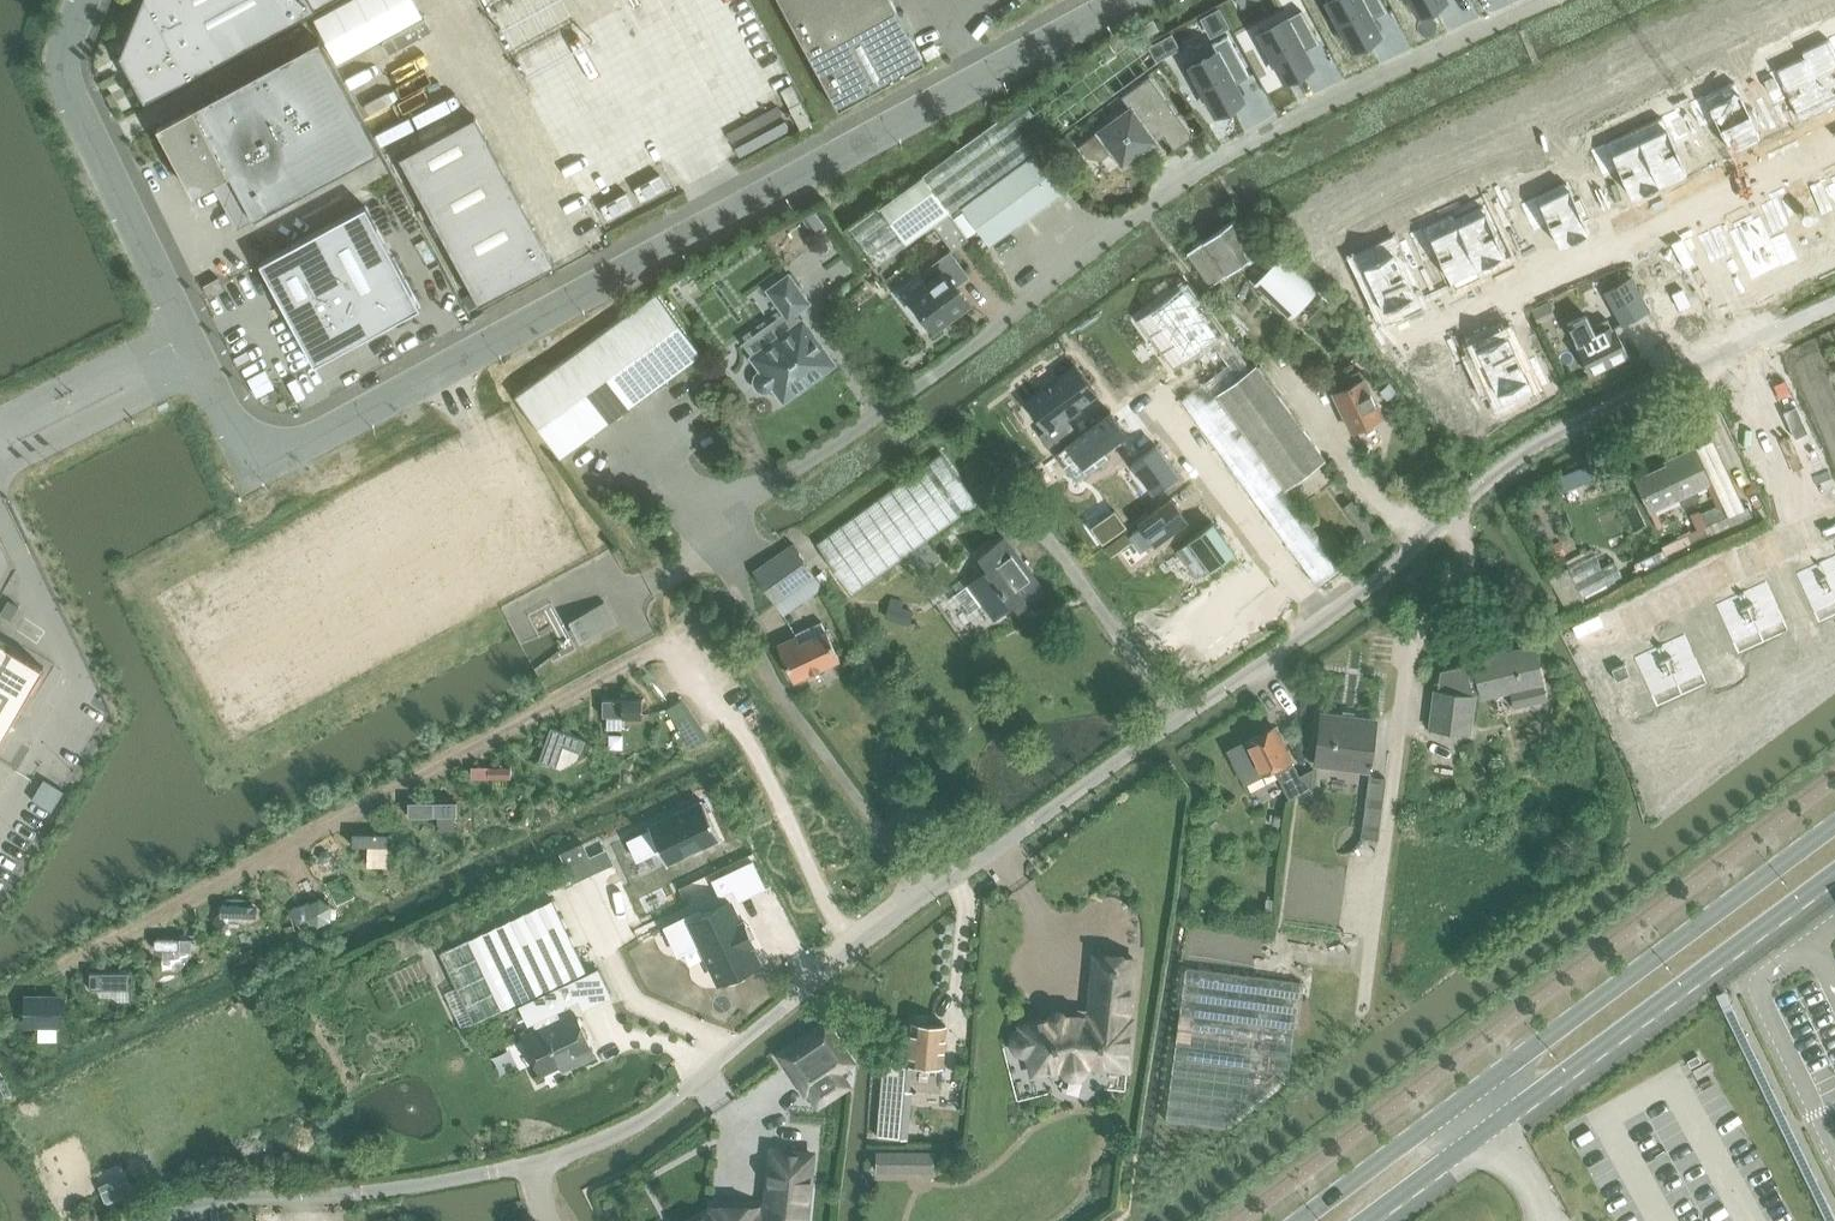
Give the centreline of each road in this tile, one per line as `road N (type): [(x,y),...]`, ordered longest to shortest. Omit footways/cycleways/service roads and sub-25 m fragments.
road 1 (unclassified): [(82,0),(55,70),(237,440),(274,457),(1133,0)]
road 2 (unclassified): [(853,953),(1321,624),(1499,471),(1593,417),(1736,352)]
road 3 (residential): [(751,618),(728,541),(735,506),(1213,160),(1539,0)]
road 4 (residential): [(68,956),(675,640),(749,744),(853,953)]
road 5 (tertiary): [(1834,826),(1301,1220)]
road 6 (tertiary): [(1373,1220),(1834,878)]
road 7 (unclassified): [(531,1165),(627,1132),(853,953)]
road 8 (unclassified): [(164,1220),(219,1206),(358,1198),(531,1165)]
road 9 (residential): [(1399,339),(1674,215)]
road 10 (residential): [(1607,626),(1817,531)]
road 11 (residential): [(1817,531),(1736,352)]
road 12 (residential): [(1674,215),(1834,143)]
road 13 (residential): [(1674,215),(1736,352)]

